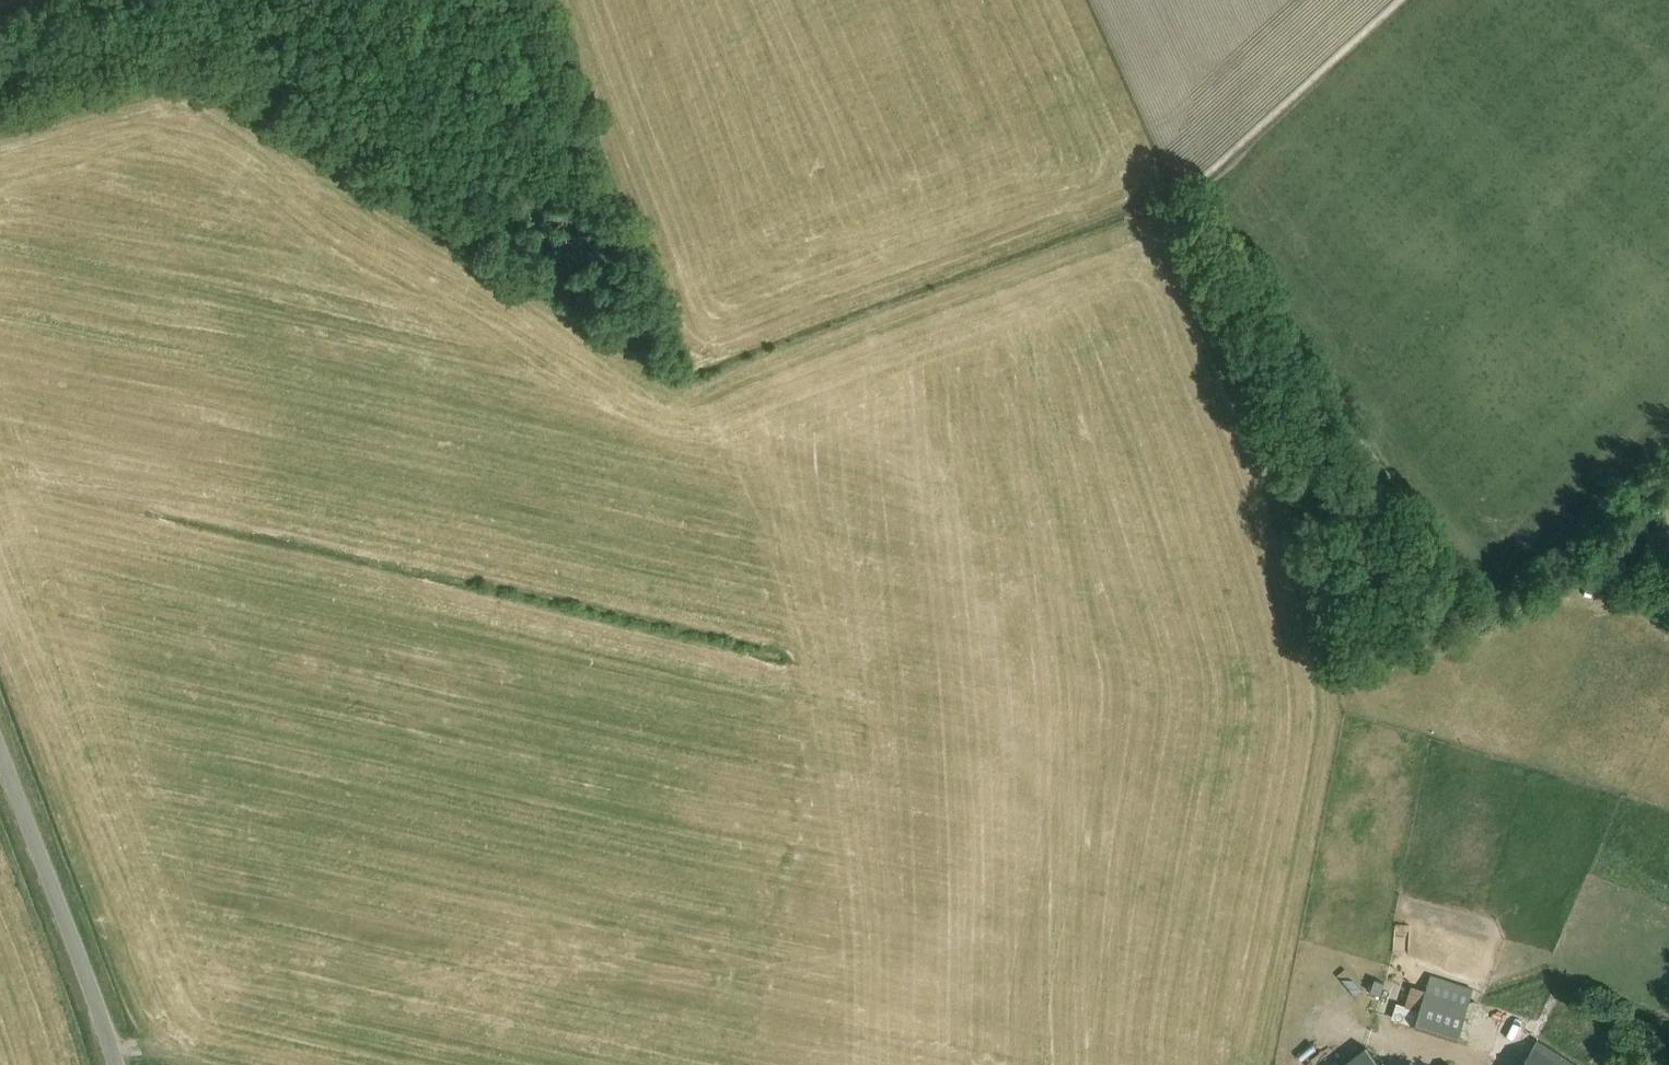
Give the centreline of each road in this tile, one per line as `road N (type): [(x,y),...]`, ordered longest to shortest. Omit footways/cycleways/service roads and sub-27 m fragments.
road 1 (unclassified): [(117,1064),(0,749)]

